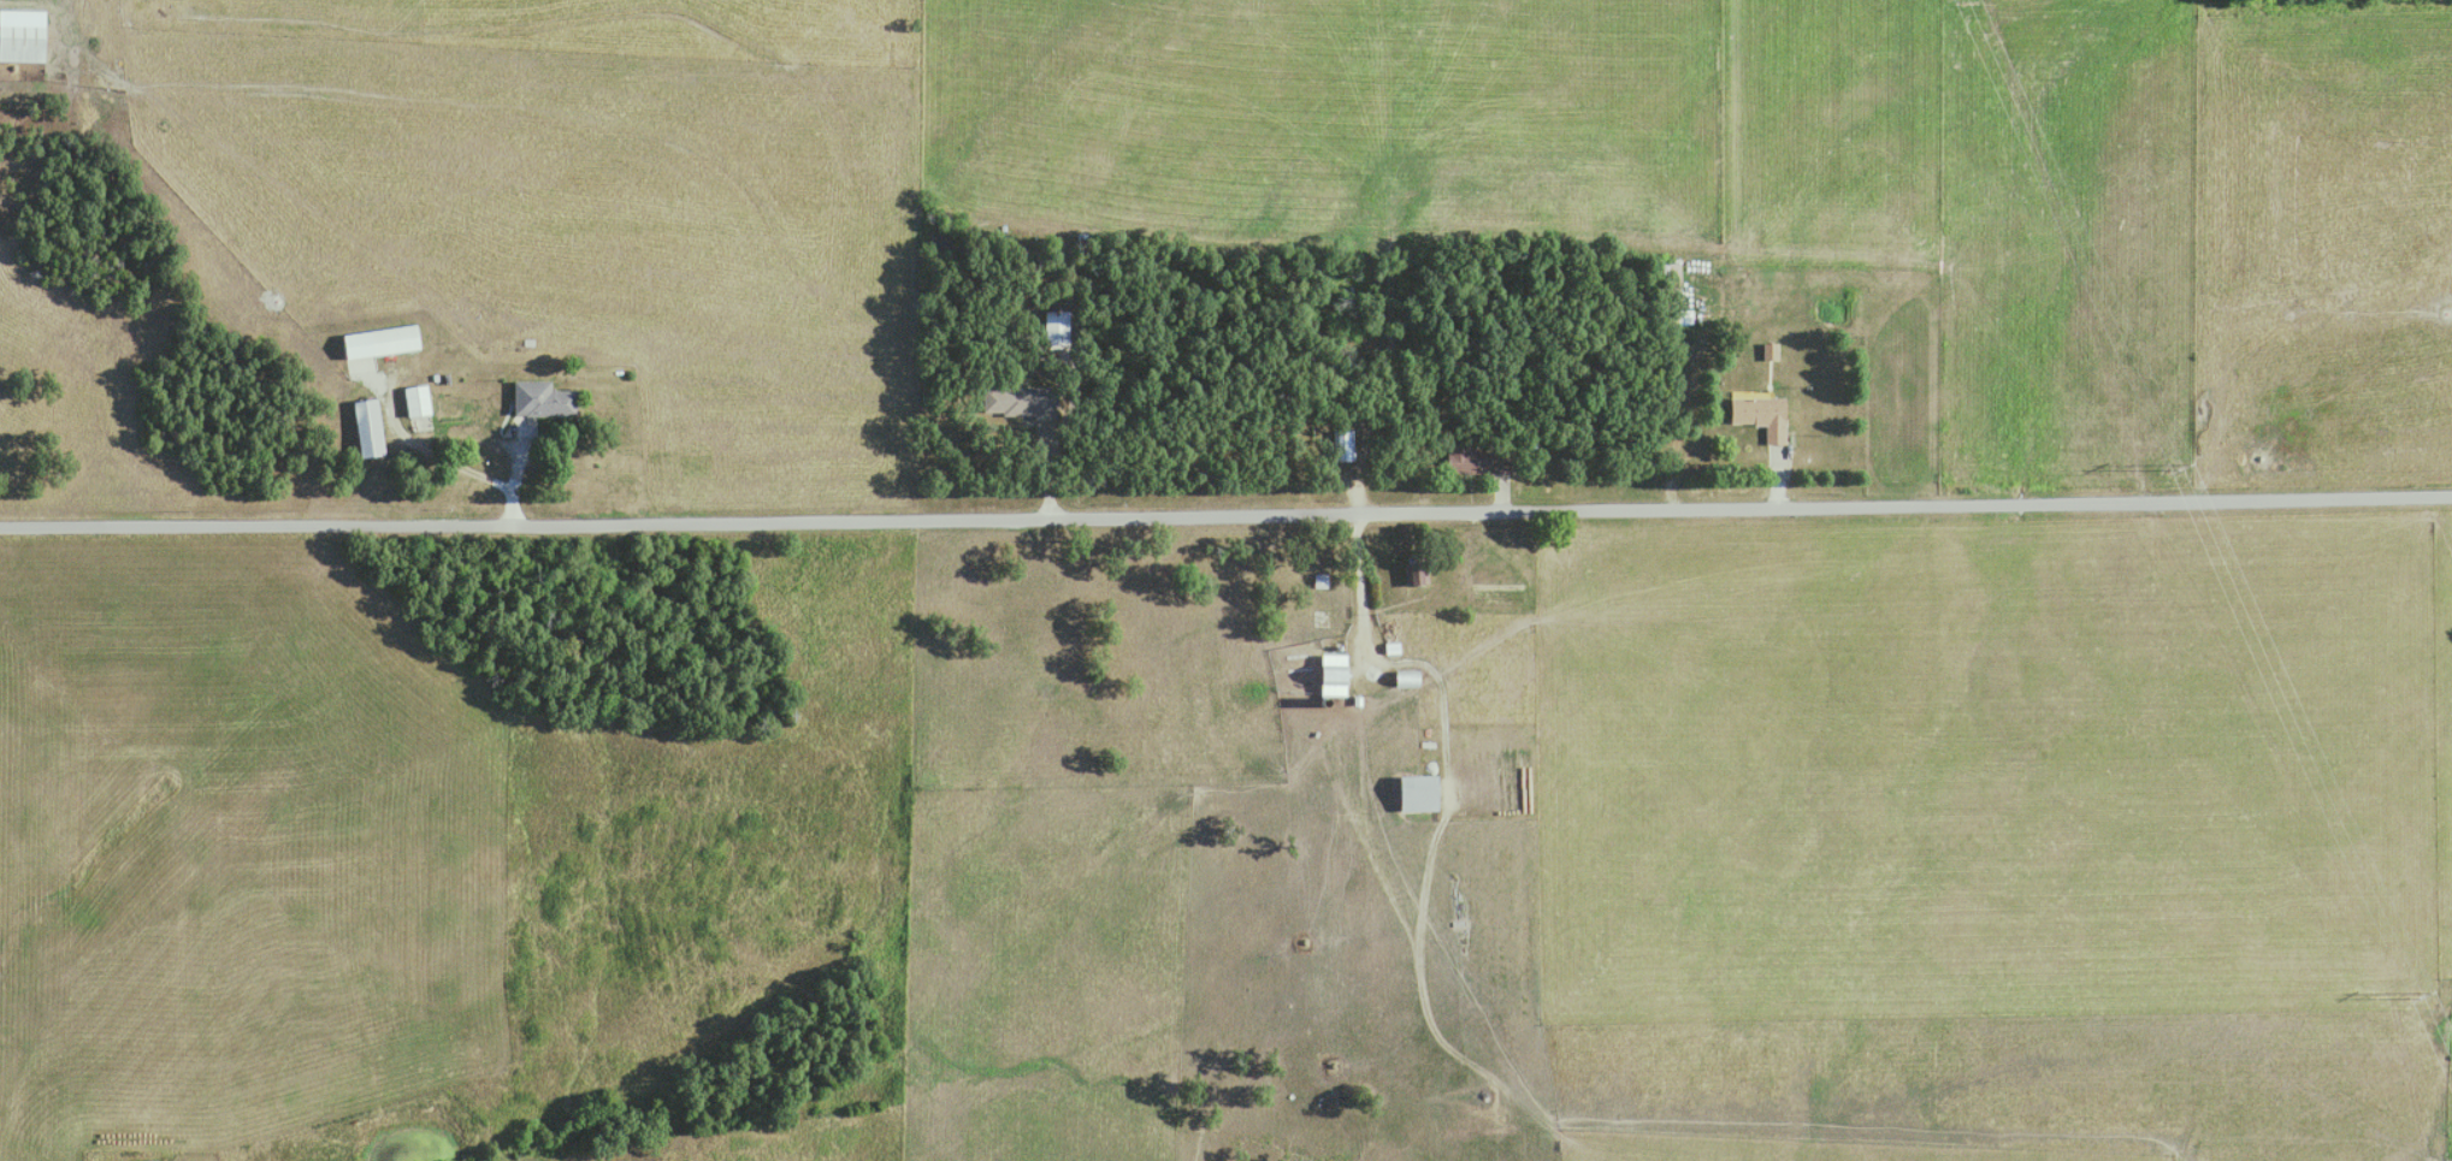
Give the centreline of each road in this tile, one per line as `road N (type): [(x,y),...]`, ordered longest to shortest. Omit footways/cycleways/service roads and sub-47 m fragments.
road 1 (residential): [(2451,492),(1776,514),(1501,509),(0,526)]

